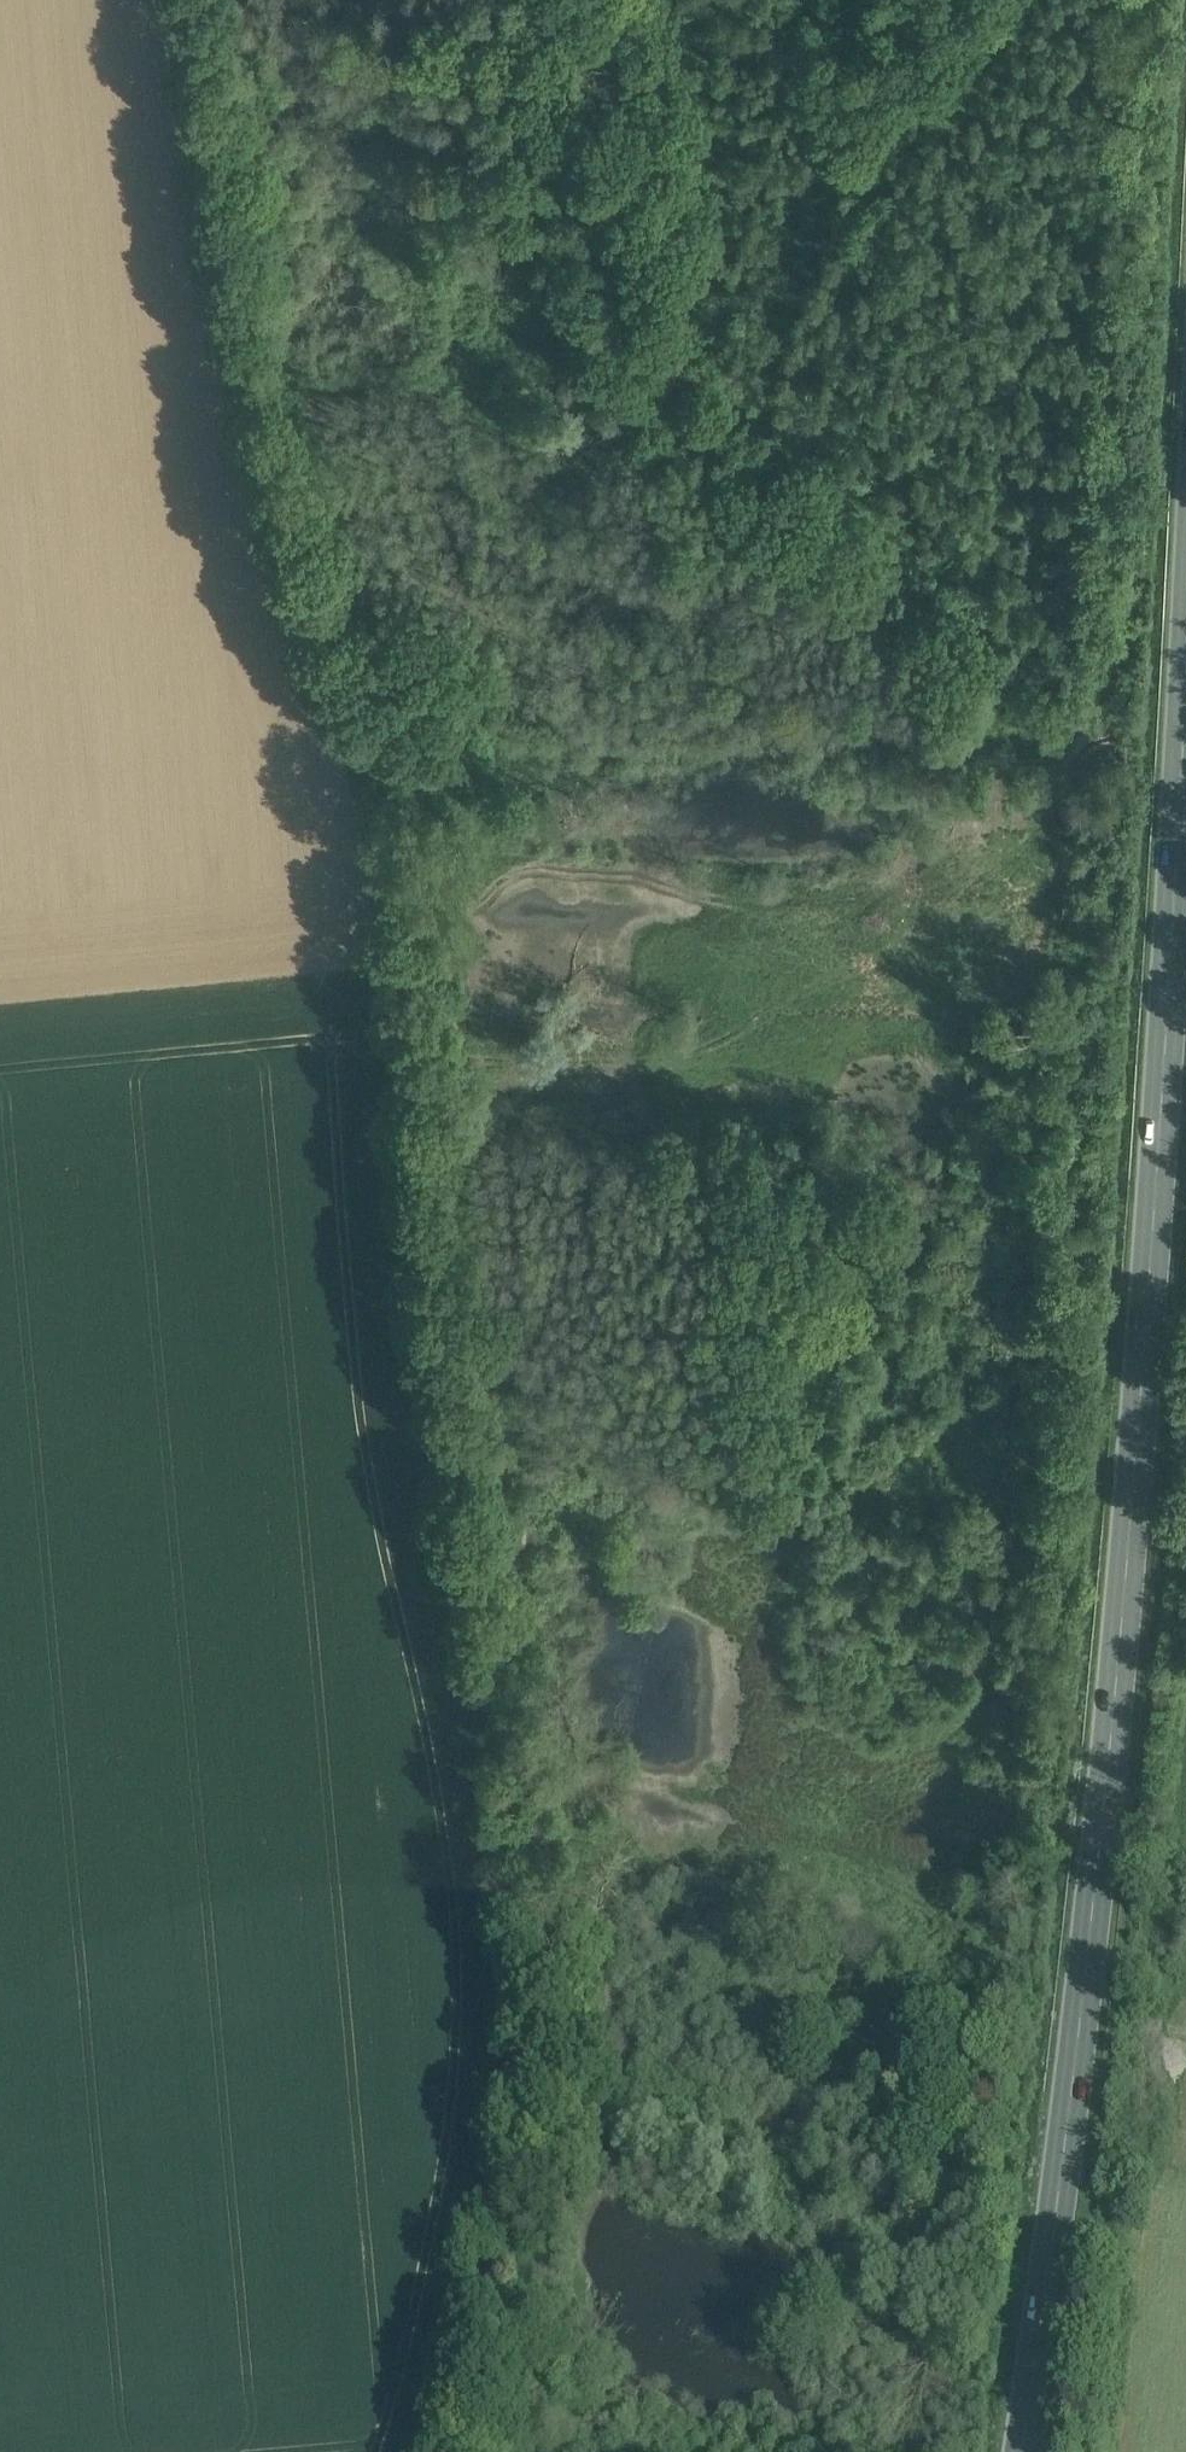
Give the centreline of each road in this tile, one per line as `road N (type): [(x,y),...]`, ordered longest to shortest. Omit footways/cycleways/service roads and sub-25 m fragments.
road 1 (track): [(468,2451),(532,2162),(541,2011),(527,1778),(489,1699),(462,1580),(426,1331),(380,853),(270,477),(213,211),(184,0)]
road 2 (primary): [(1185,689),(1146,1383),(1112,1785),(1031,2451)]

